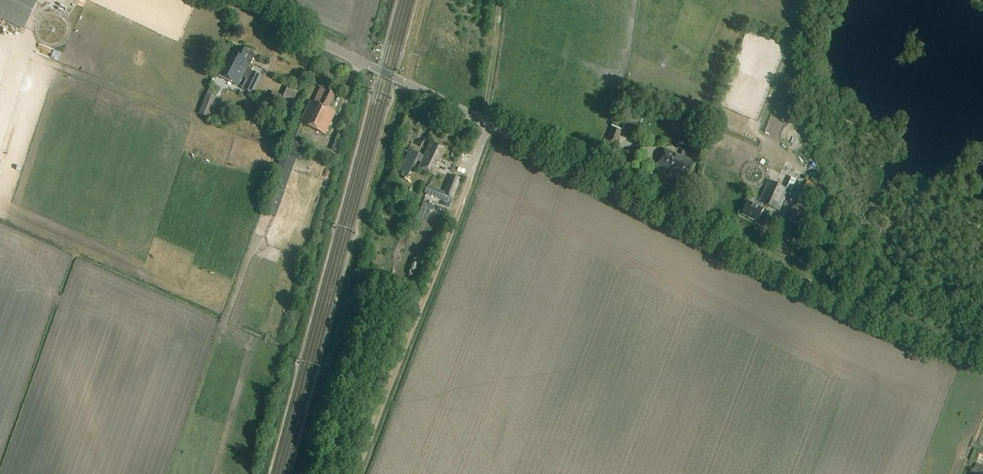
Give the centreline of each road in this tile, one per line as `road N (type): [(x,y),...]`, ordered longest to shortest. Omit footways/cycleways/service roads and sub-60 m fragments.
road 1 (unclassified): [(234,0),(884,321),(982,353)]
road 2 (track): [(489,125),(356,473)]

